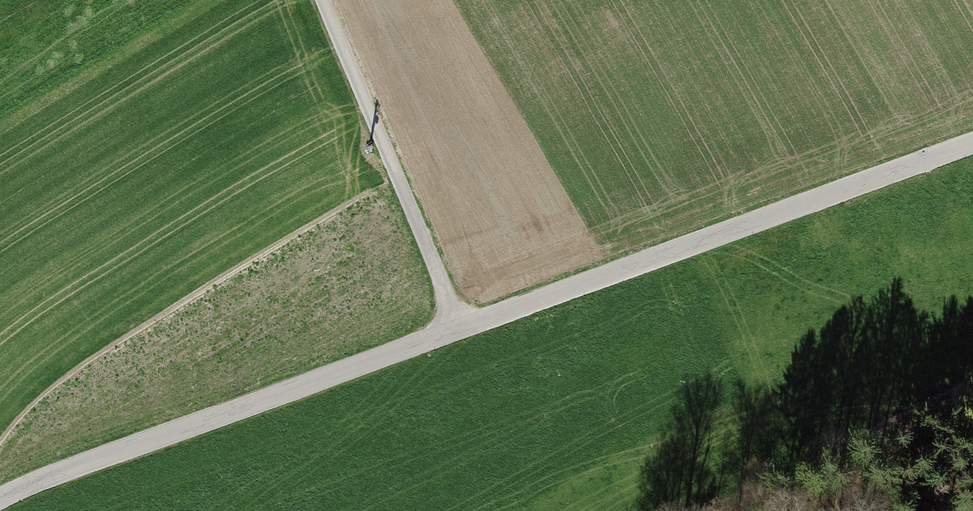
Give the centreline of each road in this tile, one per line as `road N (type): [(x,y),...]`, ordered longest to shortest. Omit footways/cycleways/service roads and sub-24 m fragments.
road 1 (unclassified): [(461,326),(972,143)]
road 2 (unclassified): [(0,507),(461,326)]
road 3 (unclassified): [(461,326),(322,0)]
road 4 (track): [(718,510),(972,389)]

